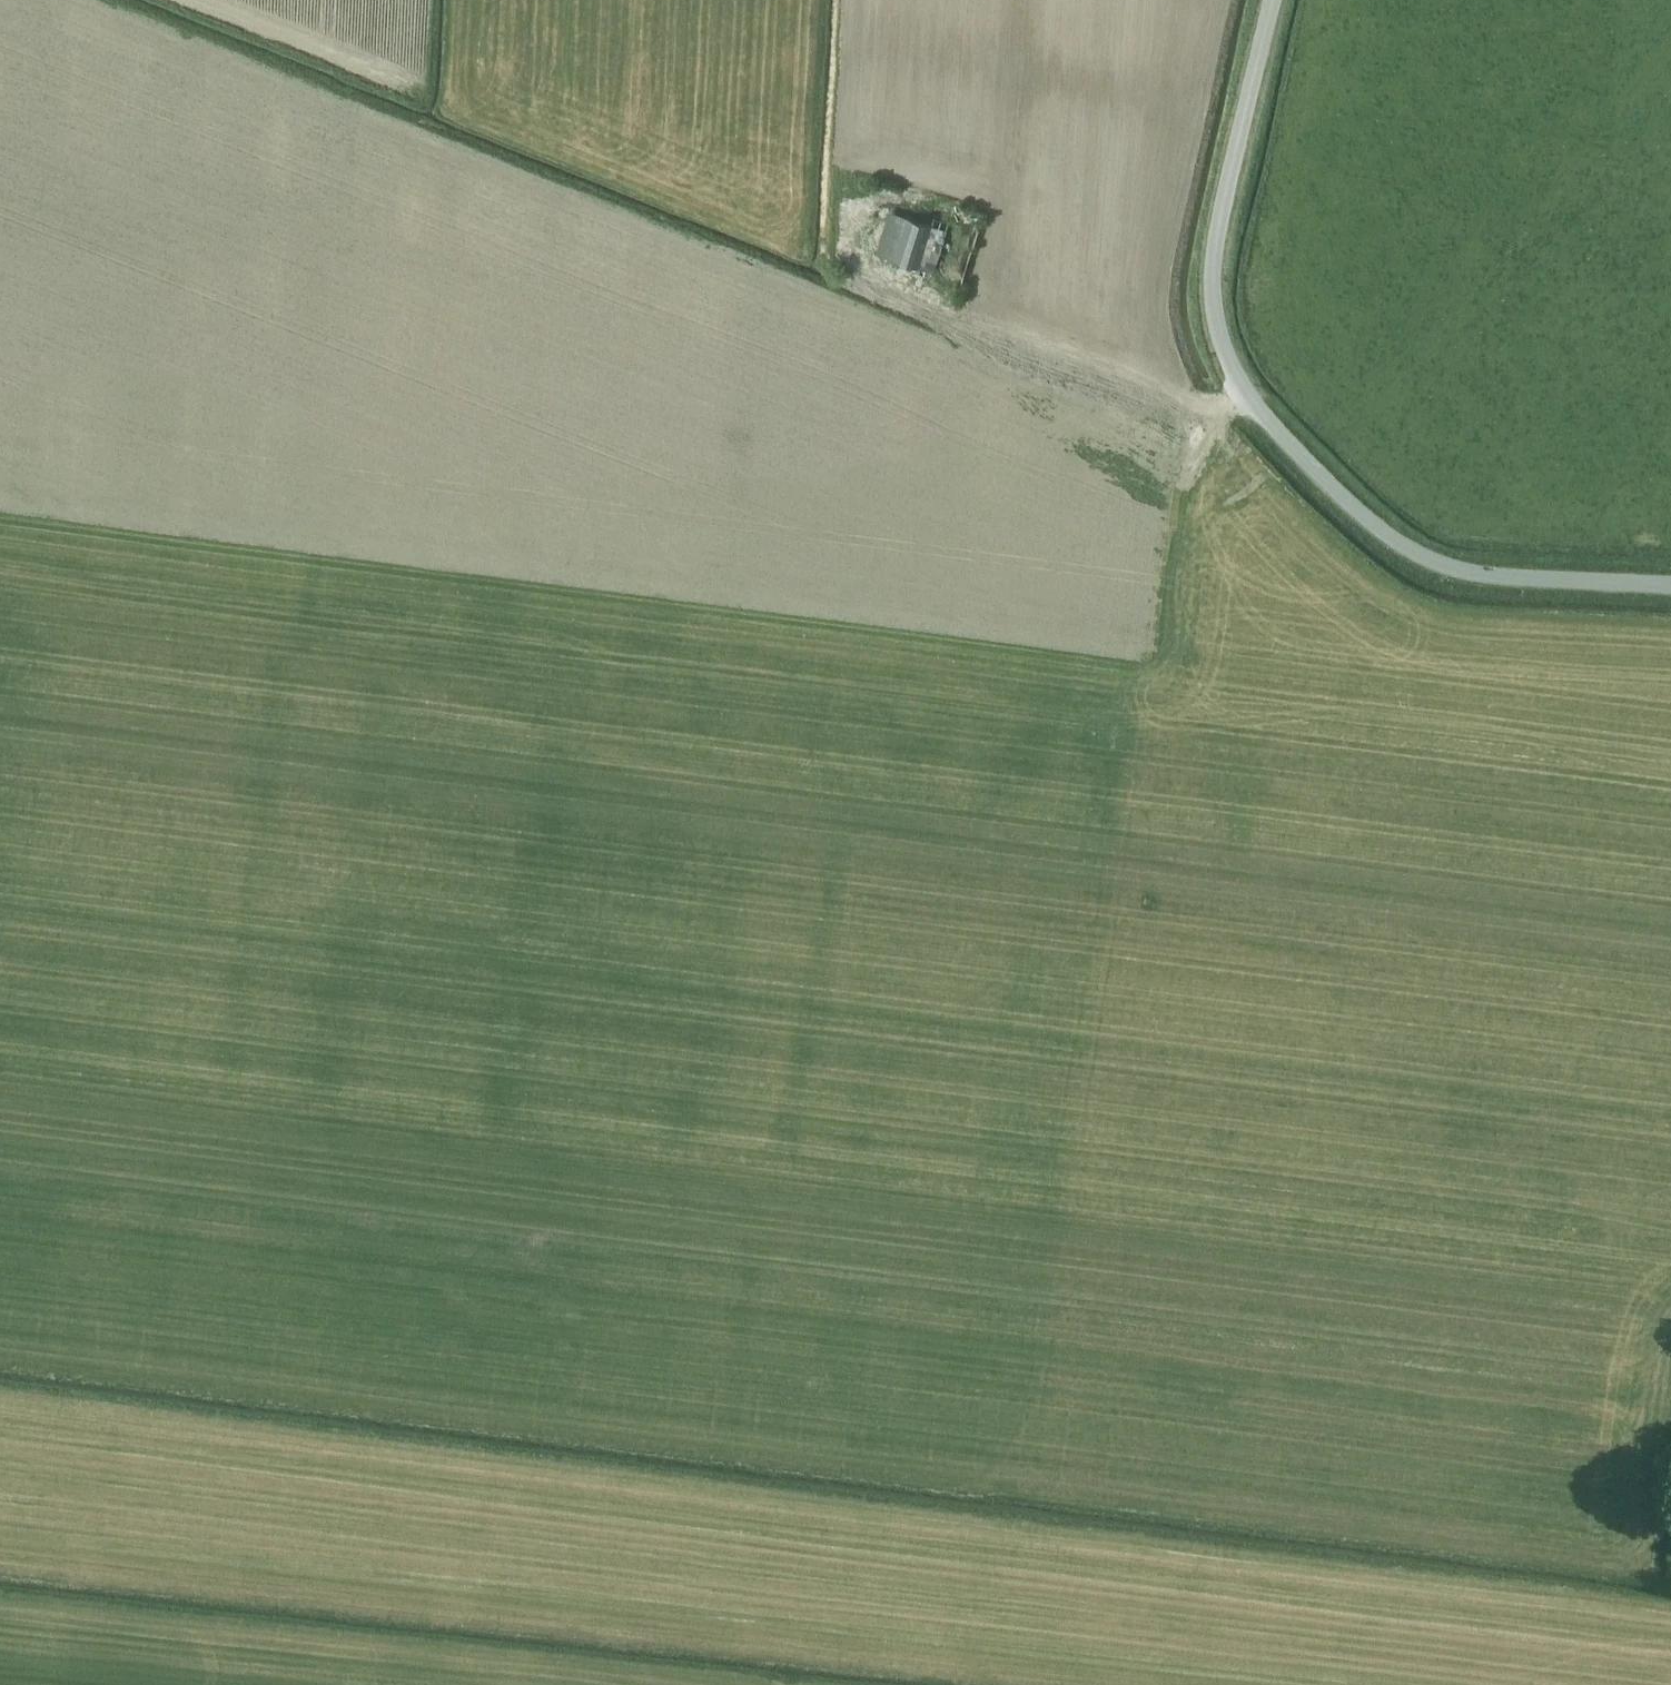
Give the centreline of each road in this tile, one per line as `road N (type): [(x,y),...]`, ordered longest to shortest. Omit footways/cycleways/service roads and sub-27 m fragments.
road 1 (tertiary): [(1670,585),(1485,573),(1419,552),(1380,529),(1260,408),(1221,329),(1213,270),(1271,0)]

